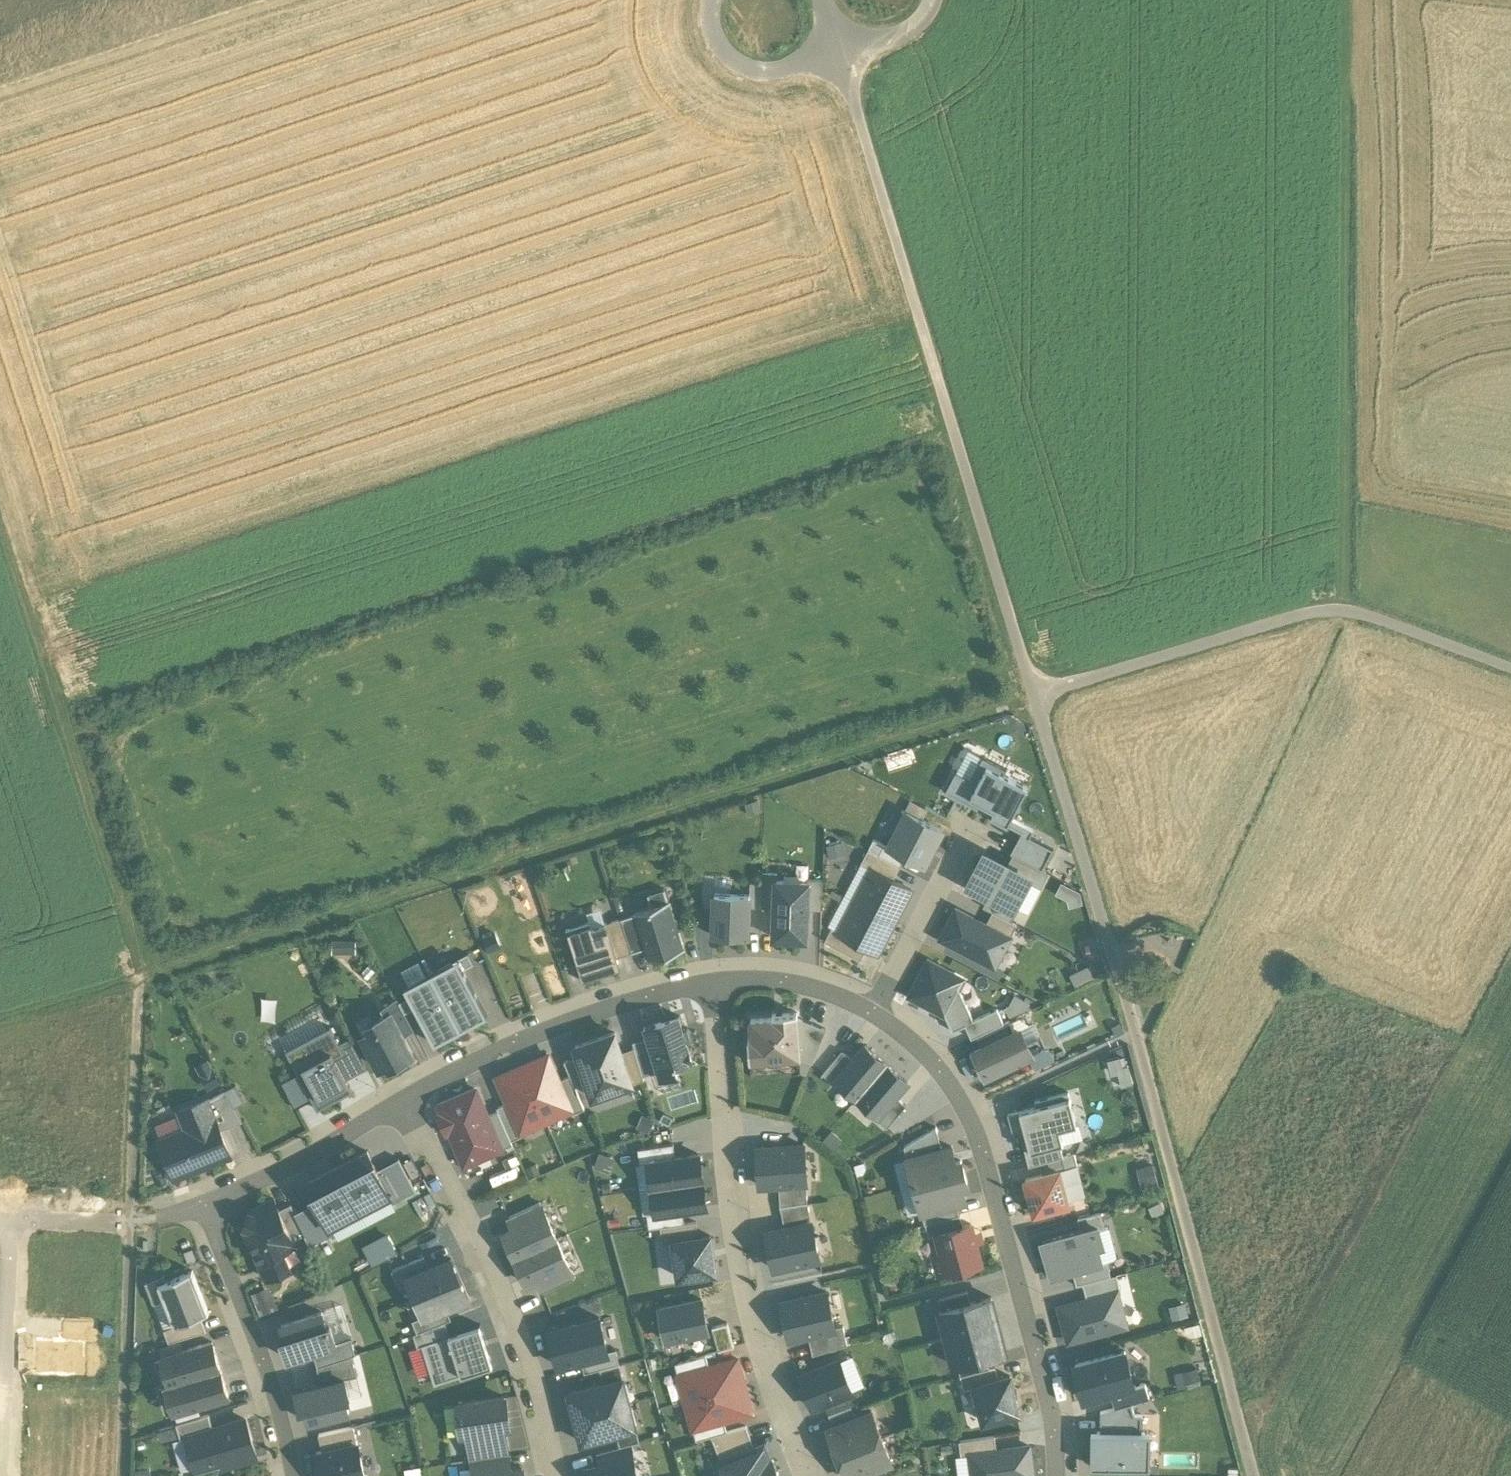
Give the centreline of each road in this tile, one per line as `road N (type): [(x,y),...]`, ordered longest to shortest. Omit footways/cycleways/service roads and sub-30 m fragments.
road 1 (track): [(1034,696),(0,1017)]
road 2 (track): [(827,0),(1034,696)]
road 3 (track): [(1341,608),(1346,0)]
road 4 (residential): [(875,1008),(955,1084),(990,1163),(1056,1436),(1056,1475)]
road 5 (residential): [(718,979),(746,1267),(801,1475)]
road 6 (track): [(120,1475),(135,976)]
road 7 (unclassified): [(1510,668),(1341,608),(1034,696)]
road 8 (track): [(0,511),(118,879),(135,976)]
road 9 (track): [(1137,1042),(1251,1475)]
road 10 (residential): [(407,1104),(516,1326),(552,1475)]
road 11 (track): [(1034,696),(1137,1042)]
road 12 (residential): [(407,1104),(536,1034),(633,996),(718,979)]
road 13 (track): [(935,0),(903,34),(782,73),(746,69),(726,53),(712,0)]
road 14 (residential): [(202,1202),(273,1391),(291,1475)]
road 15 (residential): [(5,1475),(13,1220)]
road 16 (residential): [(202,1202),(407,1104)]
road 17 (residential): [(875,1008),(967,832)]
road 18 (residential): [(718,979),(795,981),(875,1008)]

